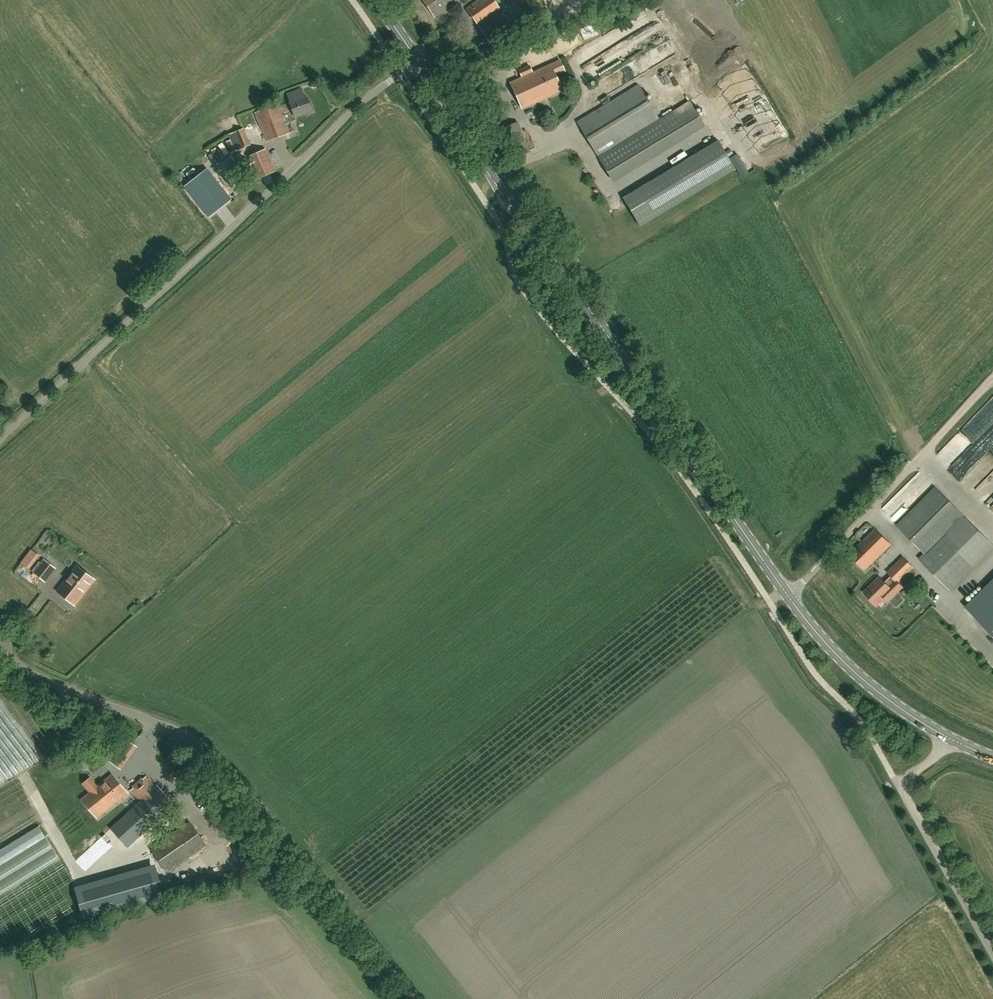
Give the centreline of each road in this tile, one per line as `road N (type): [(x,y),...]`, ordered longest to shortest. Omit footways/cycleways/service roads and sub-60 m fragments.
road 1 (secondary): [(787,594),(420,65)]
road 2 (unclassified): [(0,440),(237,229),(368,97),(420,65)]
road 3 (unclassified): [(413,998),(212,754),(176,730),(34,674),(0,645)]
road 4 (unclassified): [(992,955),(898,785),(948,738)]
road 5 (secondary): [(948,738),(869,686),(787,594)]
road 6 (unclassified): [(787,594),(937,438)]

